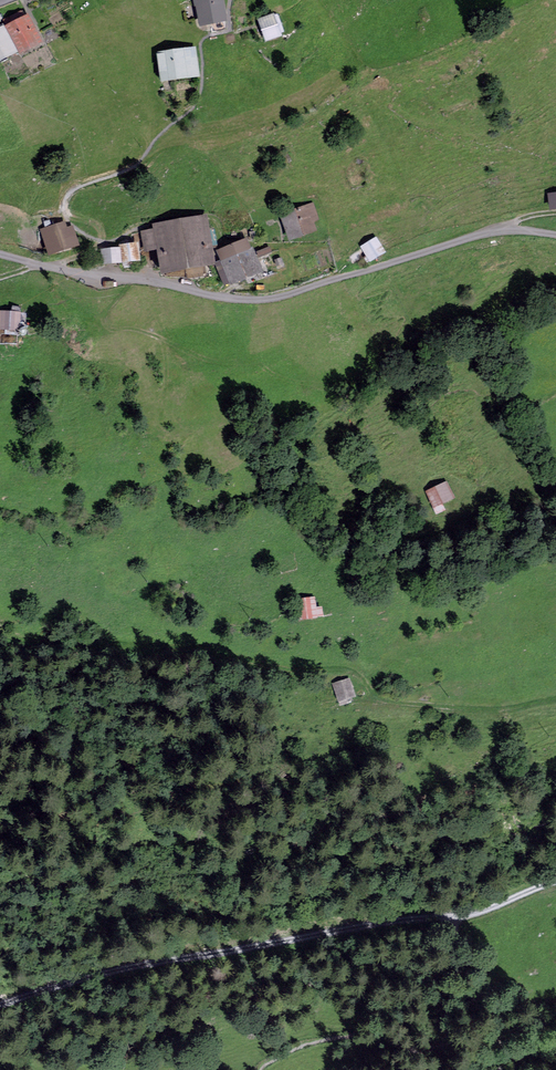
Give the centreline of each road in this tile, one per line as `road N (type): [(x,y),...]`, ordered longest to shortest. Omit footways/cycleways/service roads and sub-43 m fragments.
road 1 (track): [(555,881),(469,915),(154,963),(0,1005)]
road 2 (unclassified): [(0,253),(254,300),(499,227),(555,234)]
road 3 (track): [(117,646),(205,649),(290,671),(350,672),(377,697),(431,706),(505,709),(555,698)]

